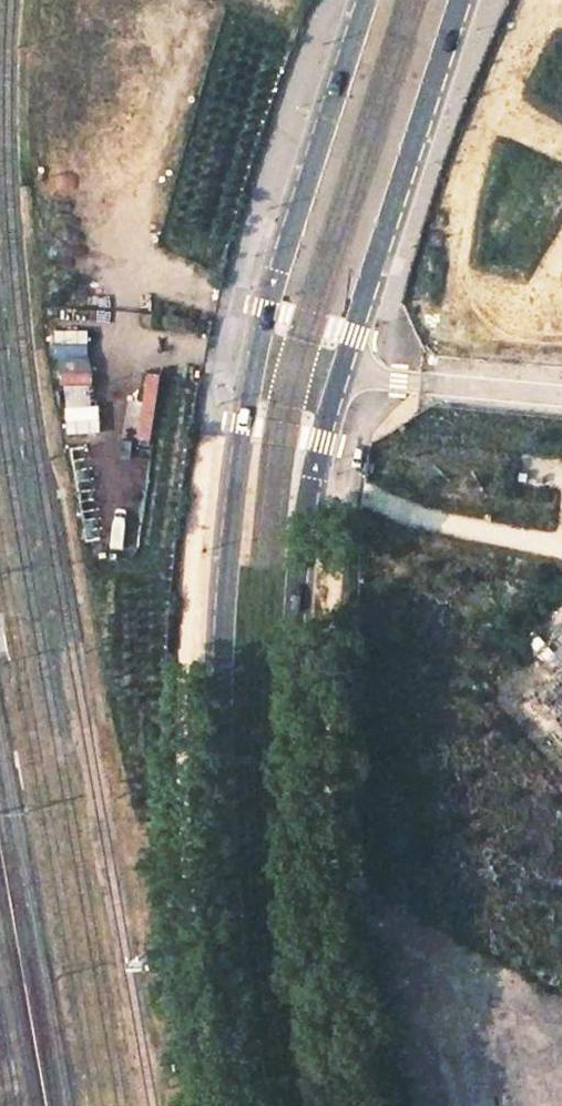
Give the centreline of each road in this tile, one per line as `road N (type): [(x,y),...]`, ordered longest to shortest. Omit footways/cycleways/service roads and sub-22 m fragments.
road 1 (tertiary): [(368,0),(263,328),(232,546),(227,853),(265,1105)]
road 2 (tertiary): [(324,1105),(299,948),(288,743),(295,579),(312,471),(338,376)]
road 3 (tertiary): [(338,376),(455,0)]
road 4 (residential): [(338,376),(561,396)]

